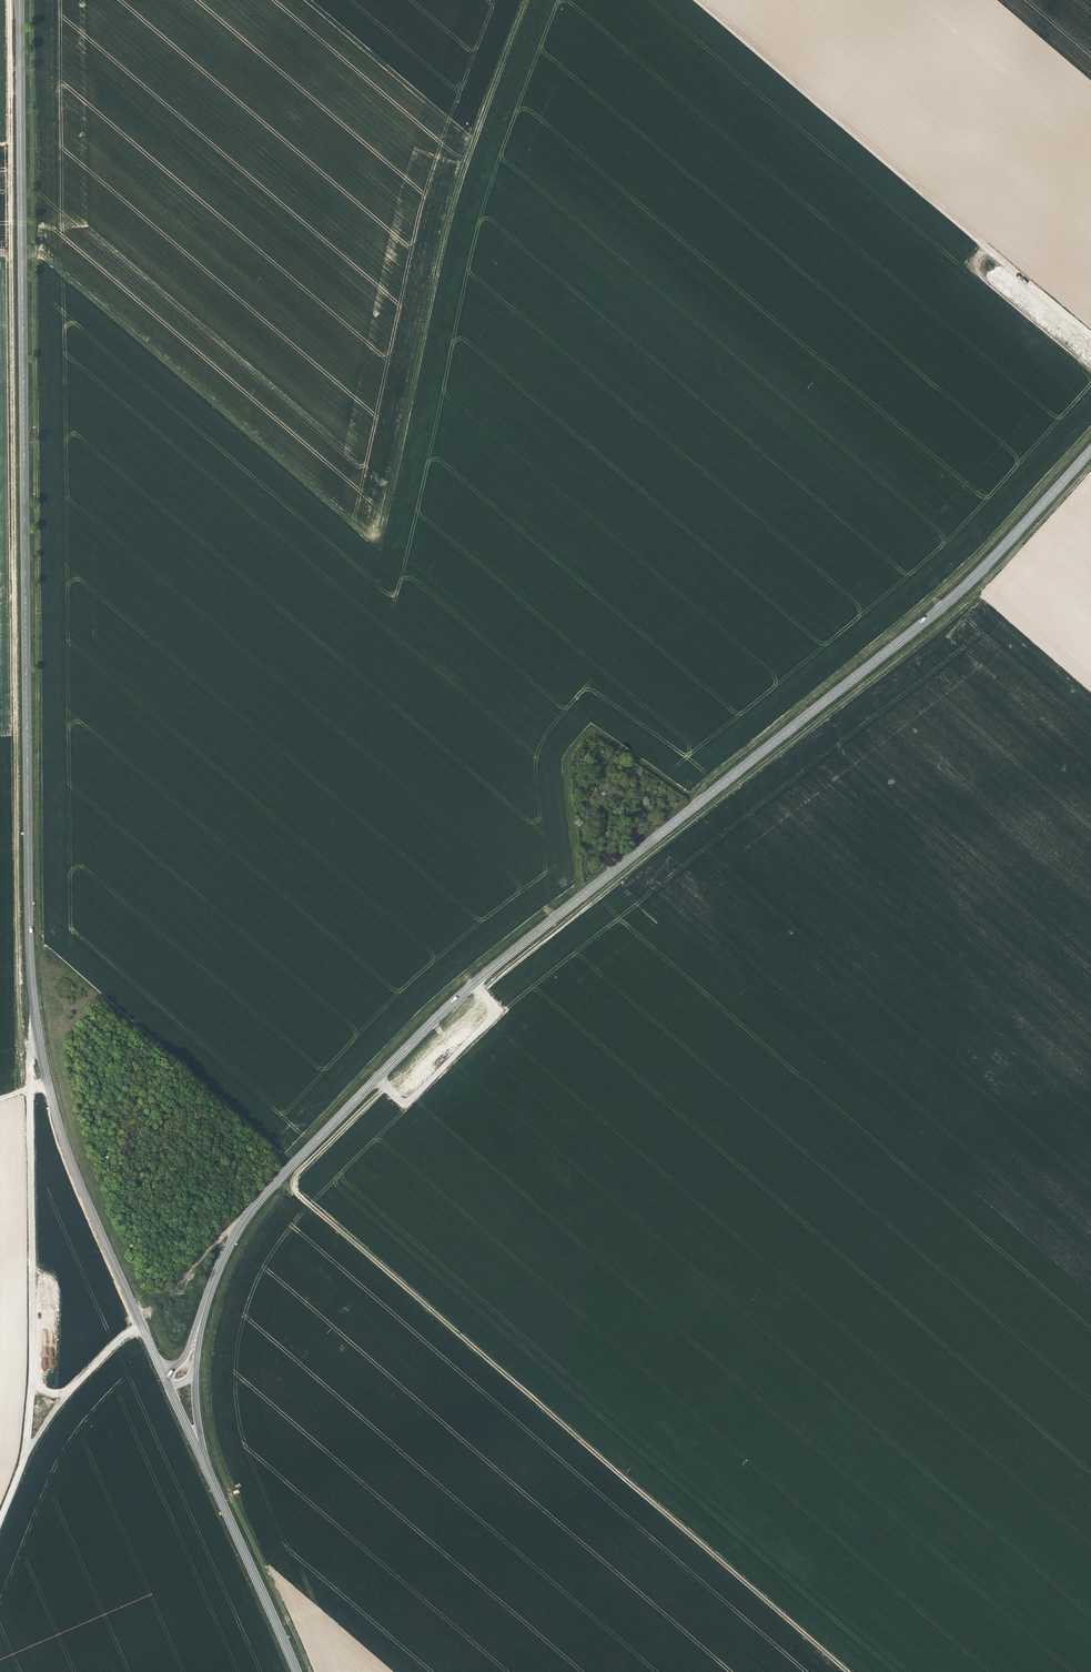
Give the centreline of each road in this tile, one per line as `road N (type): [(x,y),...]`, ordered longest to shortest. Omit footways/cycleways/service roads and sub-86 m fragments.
road 1 (track): [(233,1495),(211,1440),(206,1364),(228,1275),(258,1222),(480,995),(977,594),(1090,469)]
road 2 (tertiary): [(23,0),(24,900),(40,1050),(69,1148),(166,1375)]
road 3 (secondary): [(196,1339),(214,1276),(248,1214),(459,995),(938,610),(1090,450)]
road 4 (track): [(1090,431),(959,574),(694,793),(597,731),(586,733),(565,766),(576,887),(462,977),(471,985)]
road 5 (track): [(378,546),(433,285),(526,0)]
road 6 (track): [(699,0),(1090,334)]
road 7 (track): [(0,1518),(26,1452),(28,1049),(38,1032)]
road 8 (track): [(281,1178),(624,1476)]
road 9 (track): [(276,1626),(624,1476)]
road 10 (track): [(624,1476),(848,1671)]
road 11 (track): [(462,977),(290,1150),(291,1168)]
road 12 (track): [(624,1476),(688,1449),(758,1328),(794,1309)]
road 13 (secondary): [(294,1671),(205,1468)]
road 14 (track): [(30,1372),(42,1389),(61,1397),(142,1322)]

